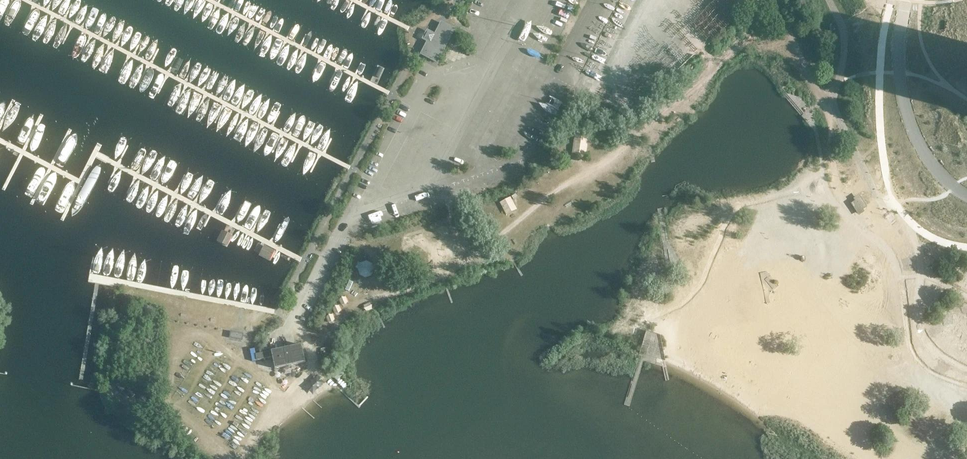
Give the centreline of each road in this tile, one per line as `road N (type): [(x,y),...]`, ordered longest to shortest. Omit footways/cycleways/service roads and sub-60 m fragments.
road 1 (residential): [(966,197),(931,165),(902,97),(905,0)]

